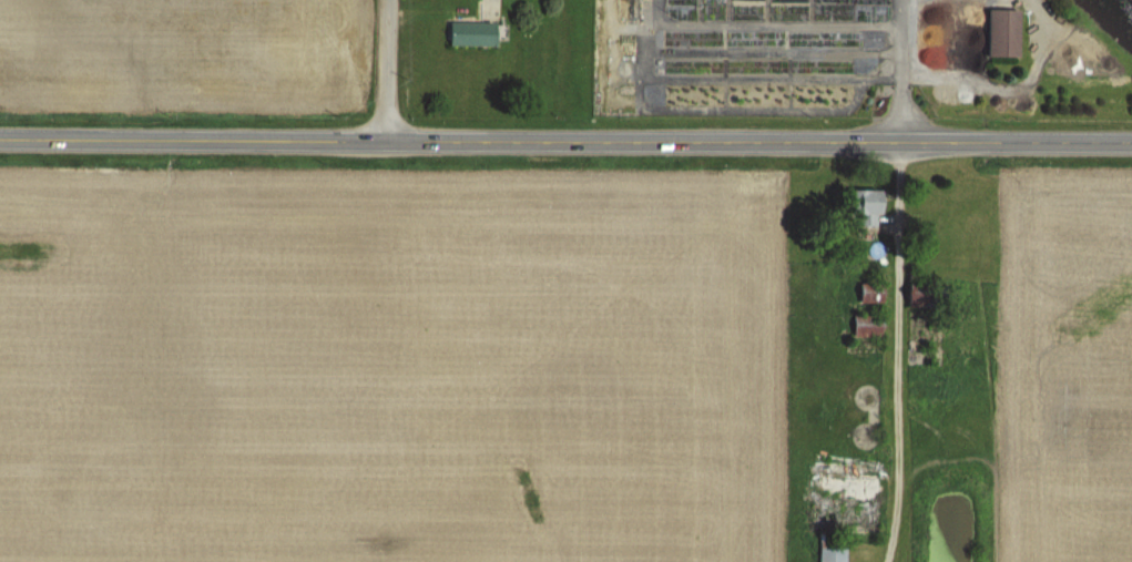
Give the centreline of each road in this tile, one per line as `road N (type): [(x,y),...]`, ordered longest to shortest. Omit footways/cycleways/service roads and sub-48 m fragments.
road 1 (primary): [(1131,141),(0,135)]
road 2 (tertiary): [(381,140),(383,0)]

